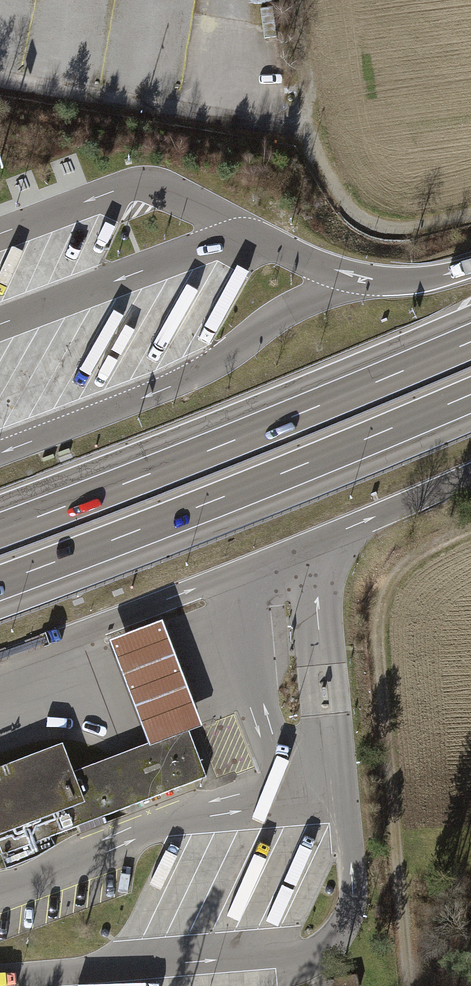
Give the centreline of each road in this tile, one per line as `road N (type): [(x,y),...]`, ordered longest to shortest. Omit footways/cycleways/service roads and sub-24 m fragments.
road 1 (motorway): [(470,342),(0,530)]
road 2 (motorway): [(0,583),(470,395)]
road 3 (track): [(470,212),(407,229),(367,223),(308,140)]

